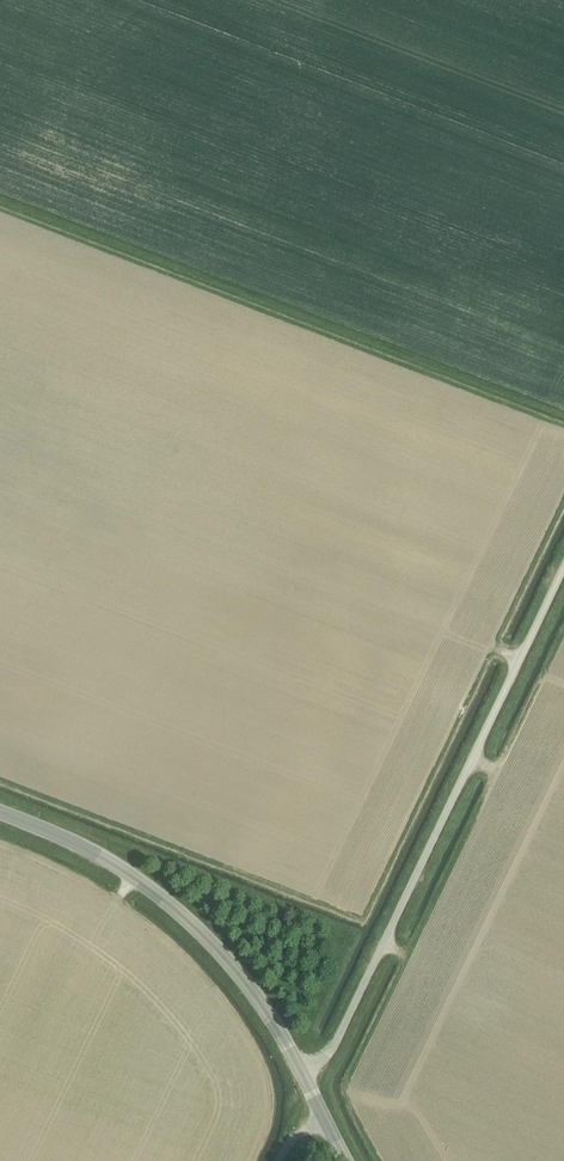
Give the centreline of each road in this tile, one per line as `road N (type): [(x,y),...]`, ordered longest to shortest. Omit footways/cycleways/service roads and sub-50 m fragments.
road 1 (unclassified): [(301,1073),(335,1047),(563,569)]
road 2 (tertiary): [(301,1073),(247,986),(155,893),(76,843),(0,812)]

